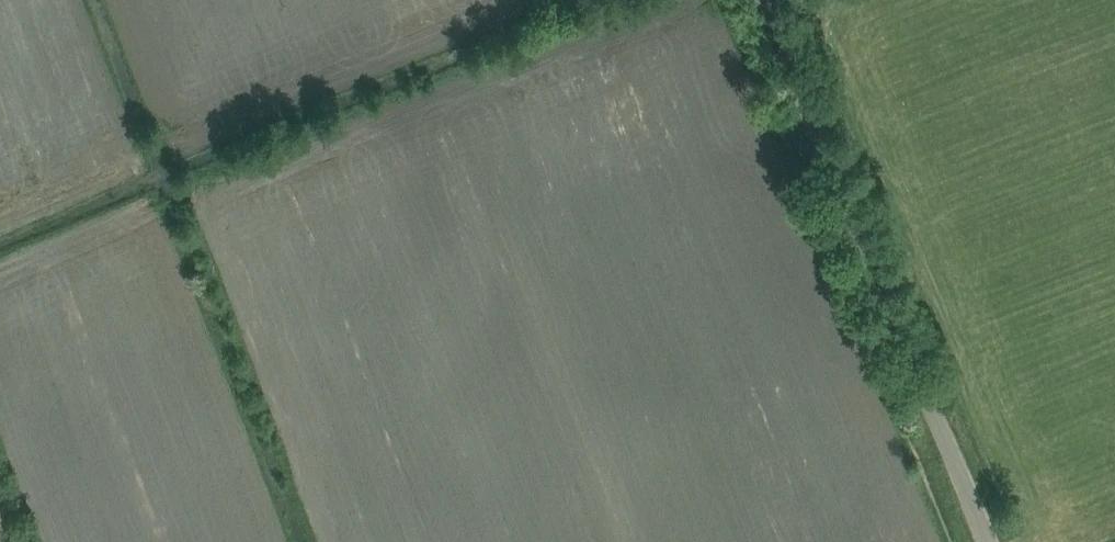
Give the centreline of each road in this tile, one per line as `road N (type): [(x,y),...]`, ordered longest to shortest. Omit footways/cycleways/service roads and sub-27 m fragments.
road 1 (unclassified): [(992,541),(769,0)]

